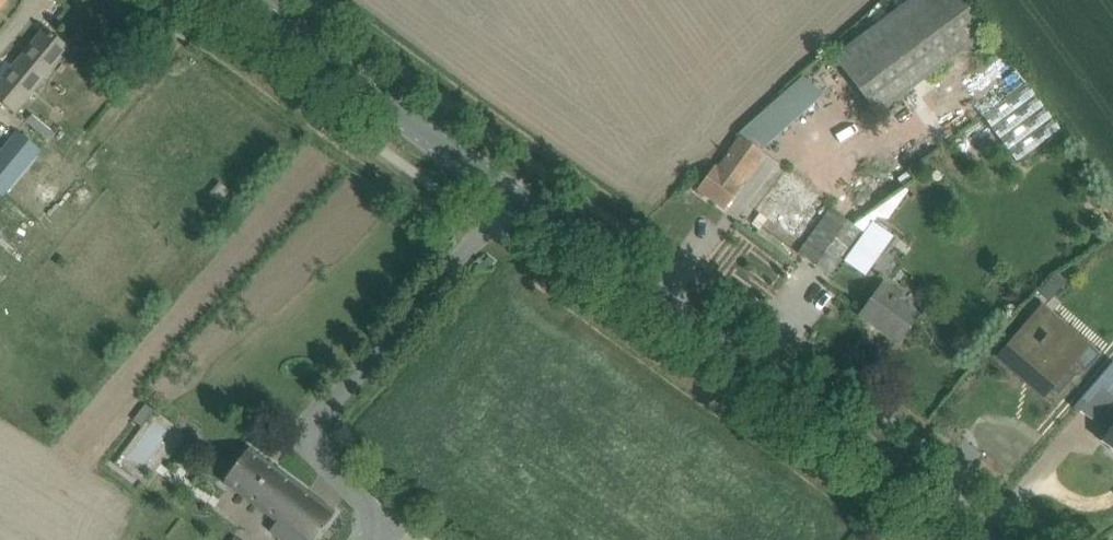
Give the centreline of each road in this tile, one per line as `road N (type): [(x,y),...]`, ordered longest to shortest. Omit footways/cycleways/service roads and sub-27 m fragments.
road 1 (secondary): [(990,539),(235,0)]

